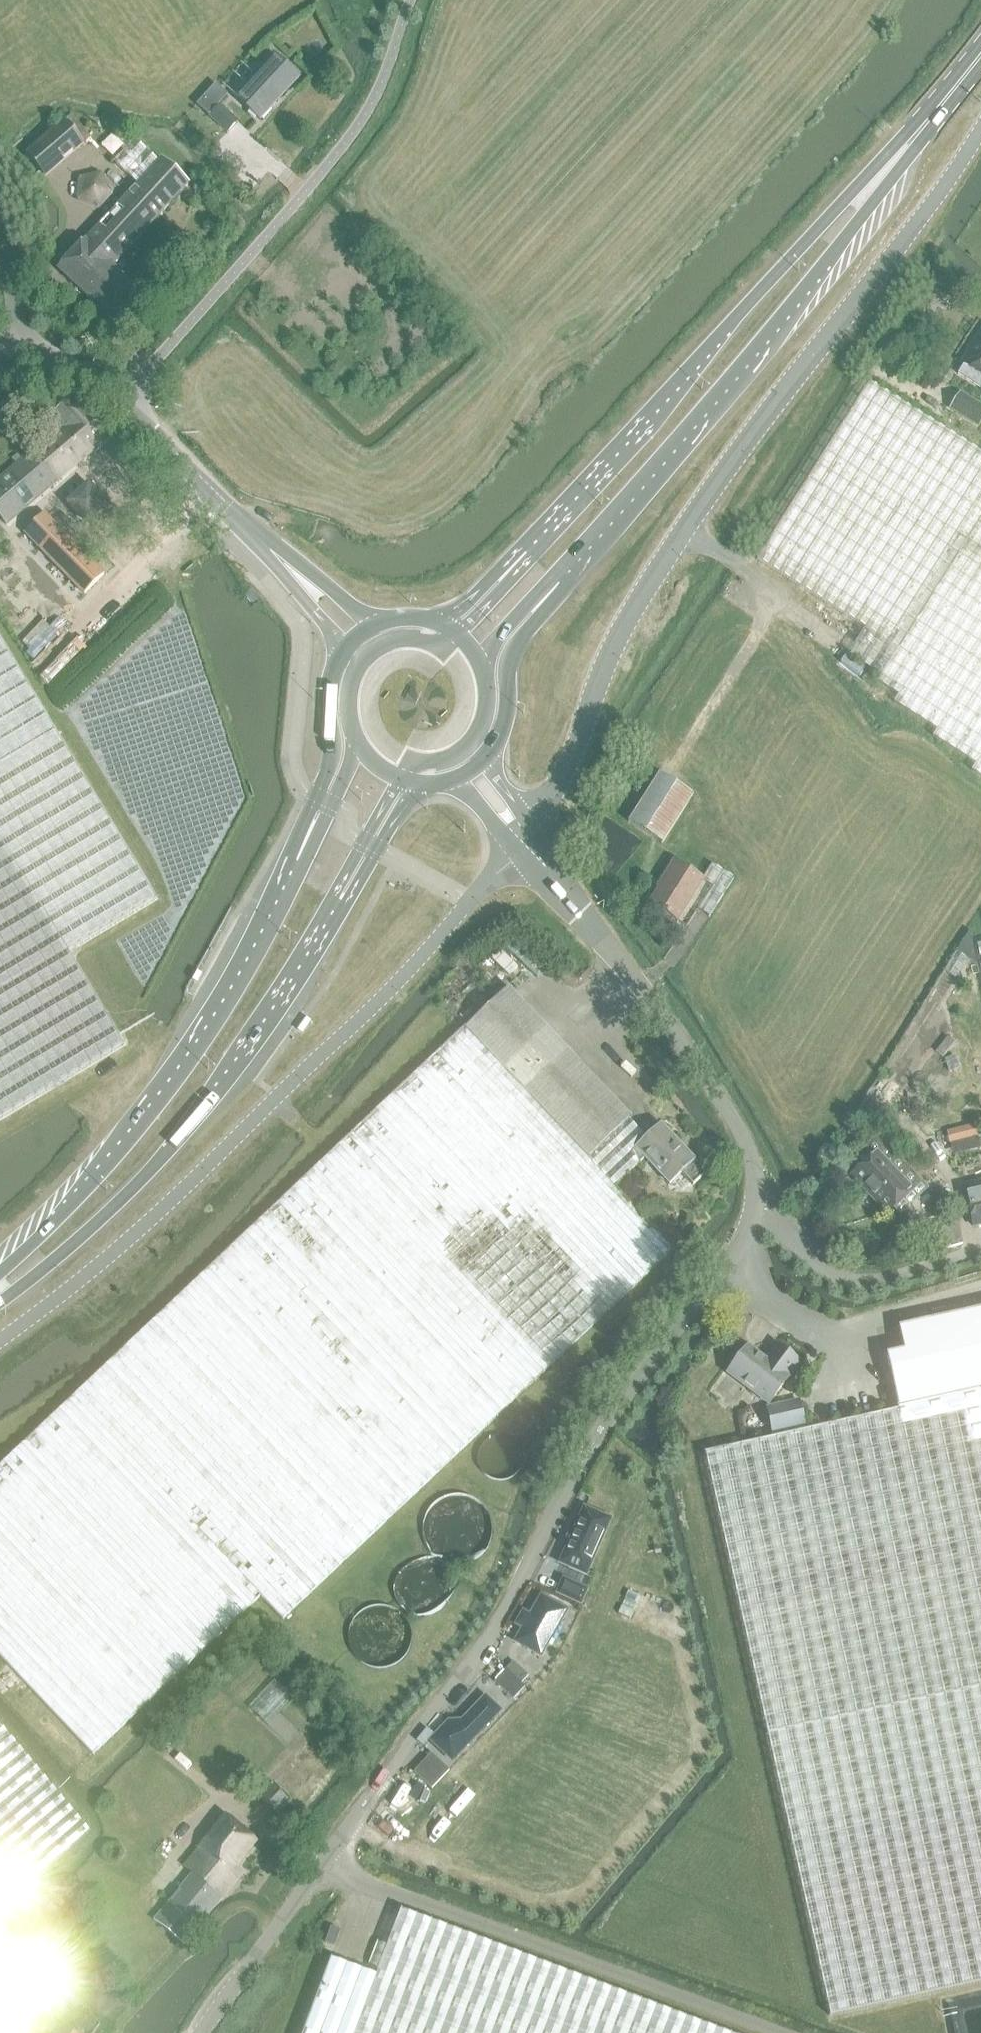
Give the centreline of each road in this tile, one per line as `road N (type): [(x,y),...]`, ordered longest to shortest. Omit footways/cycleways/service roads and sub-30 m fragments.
road 1 (unclassified): [(523,839),(717,1096),(745,1147),(760,1212),(582,1463),(481,1651),(326,1860)]
road 2 (unclassified): [(980,131),(764,415),(685,533),(634,611),(566,769),(523,839)]
road 3 (unclassified): [(523,839),(397,983),(167,1209),(0,1339)]
road 4 (primary): [(936,112),(837,208),(506,572)]
road 5 (primary): [(544,600),(775,335),(918,148),(936,112)]
road 6 (primary): [(0,1296),(62,1255),(140,1182),(224,1082),(271,1021),(371,844)]
road 7 (primary): [(324,803),(187,1054),(75,1201),(0,1277)]
road 8 (unclassified): [(122,404),(385,88),(410,0)]
road 9 (unclassified): [(326,1860),(365,1884),(781,2032)]
road 10 (tertiary): [(298,577),(122,404)]
road 11 (unclassified): [(326,1860),(198,2032)]
road 12 (primary): [(483,759),(507,715),(512,650),(544,600)]
road 13 (primary): [(346,650),(331,684),(335,747),(324,803)]
road 14 (unclassified): [(13,346),(0,208)]
road 15 (tertiary): [(122,404),(57,361),(13,346)]

